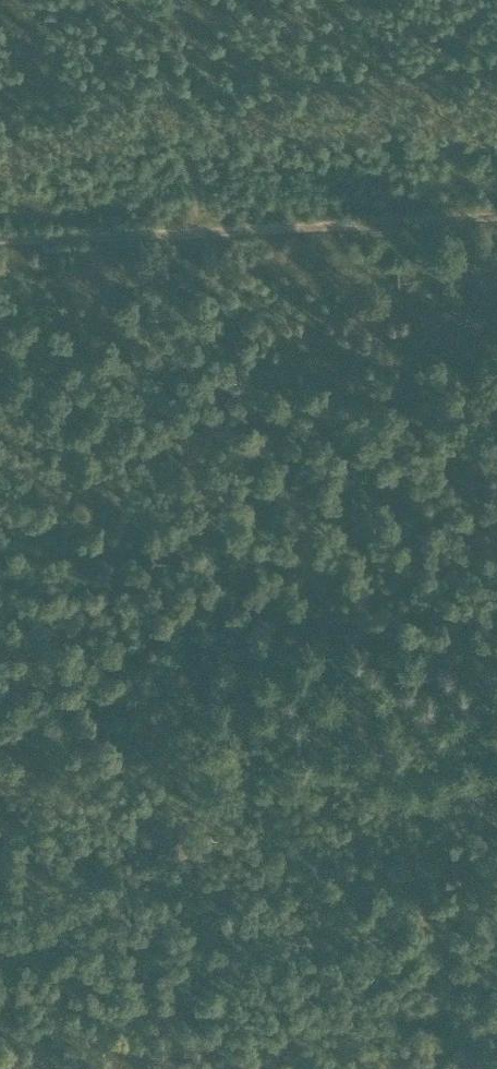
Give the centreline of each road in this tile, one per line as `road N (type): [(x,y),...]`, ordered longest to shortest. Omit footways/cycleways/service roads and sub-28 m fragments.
road 1 (track): [(0,246),(496,219)]

